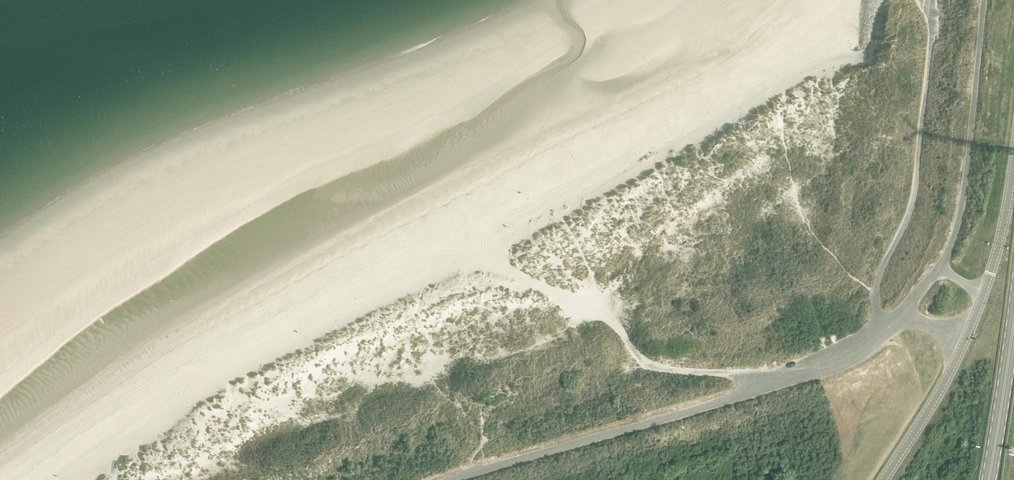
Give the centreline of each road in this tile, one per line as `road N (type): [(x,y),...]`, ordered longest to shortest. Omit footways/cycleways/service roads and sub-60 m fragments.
road 1 (unclassified): [(457,479),(820,368),(901,316)]
road 2 (primary): [(987,479),(1013,306)]
road 3 (unclassified): [(885,479),(967,336)]
road 4 (unclassified): [(984,291),(1013,151)]

